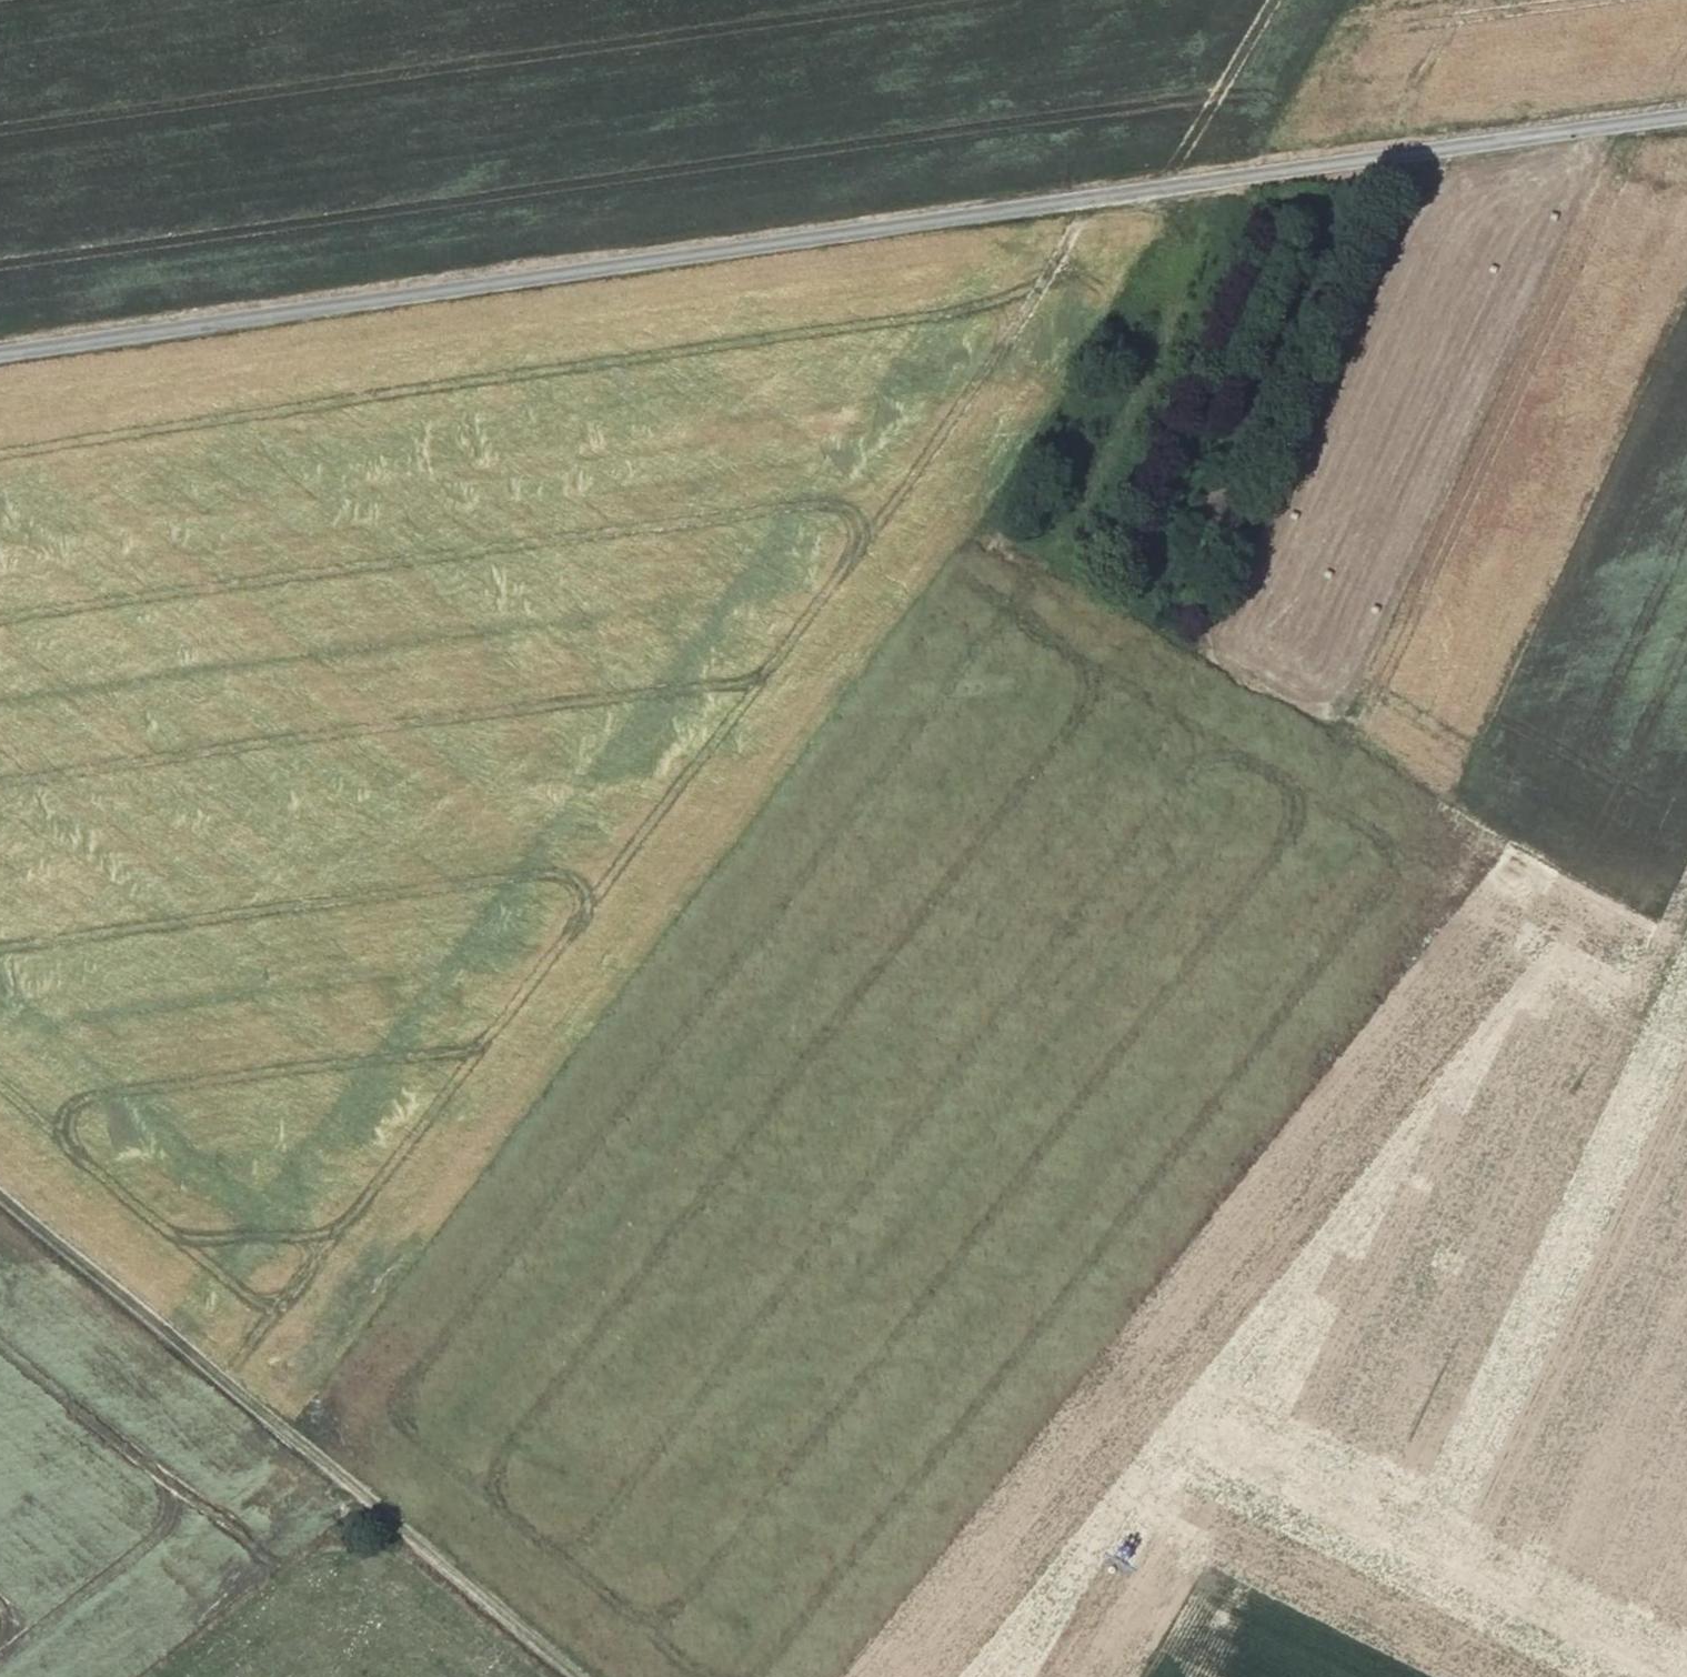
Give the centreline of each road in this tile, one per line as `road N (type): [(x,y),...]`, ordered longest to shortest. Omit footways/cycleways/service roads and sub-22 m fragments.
road 1 (unclassified): [(0,349),(1686,116)]
road 2 (track): [(587,1676),(0,1202)]

